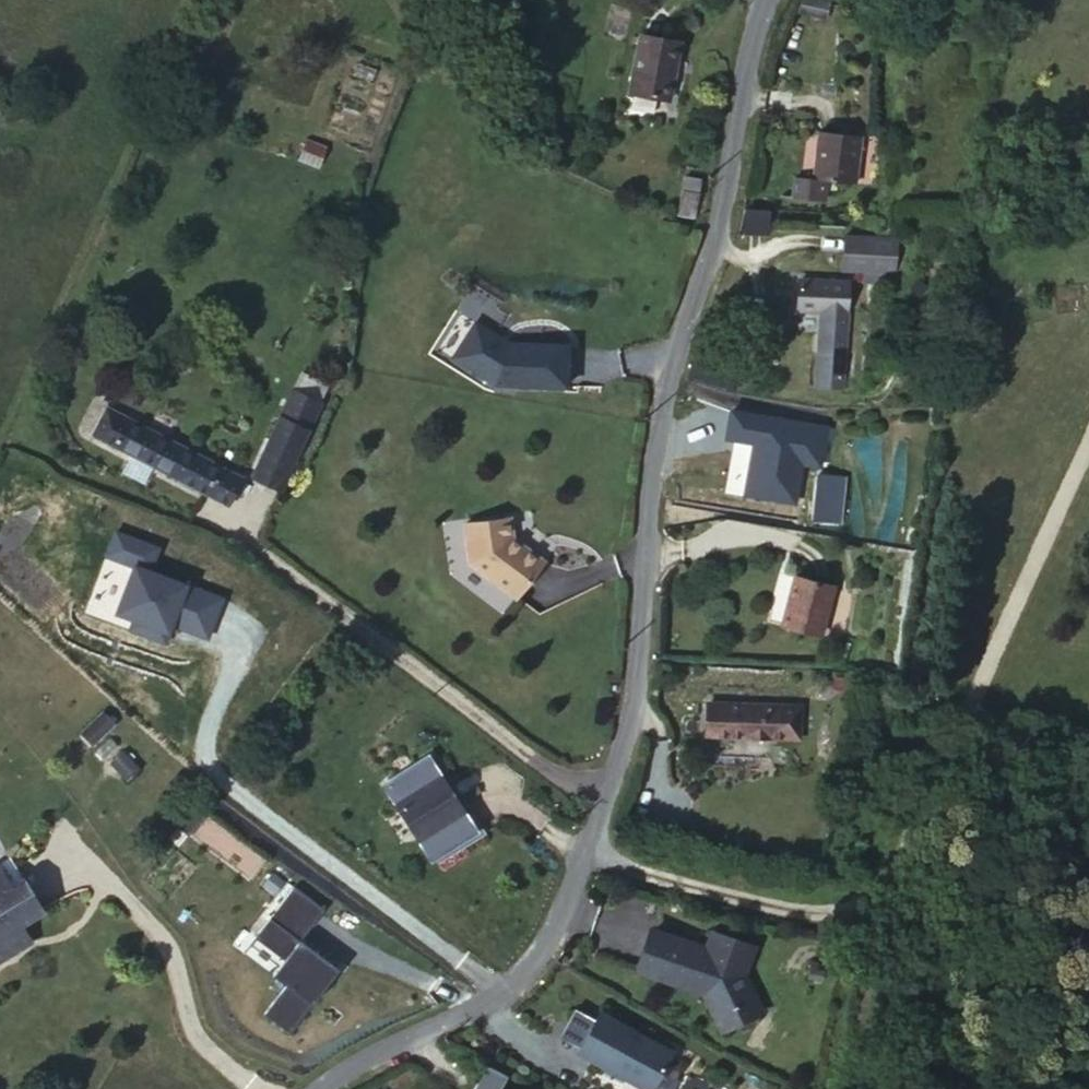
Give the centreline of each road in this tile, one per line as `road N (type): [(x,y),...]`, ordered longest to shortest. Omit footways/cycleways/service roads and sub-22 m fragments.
road 1 (residential): [(765,0),(720,208),(662,393),(646,493),(629,720),(558,928),(530,976),(476,1022),(419,1039),(332,1088)]

